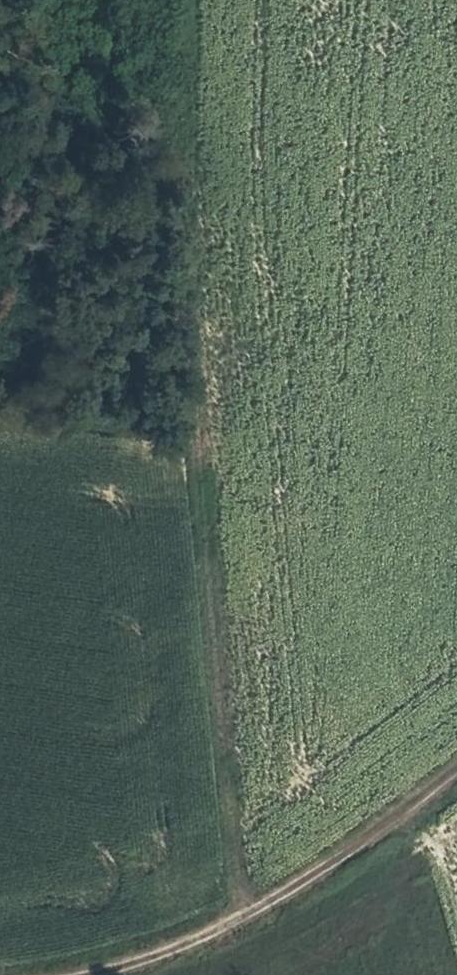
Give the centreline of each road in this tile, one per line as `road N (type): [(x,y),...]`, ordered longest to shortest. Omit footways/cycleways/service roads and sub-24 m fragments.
road 1 (track): [(136,974),(246,930),(324,882),(456,773)]

